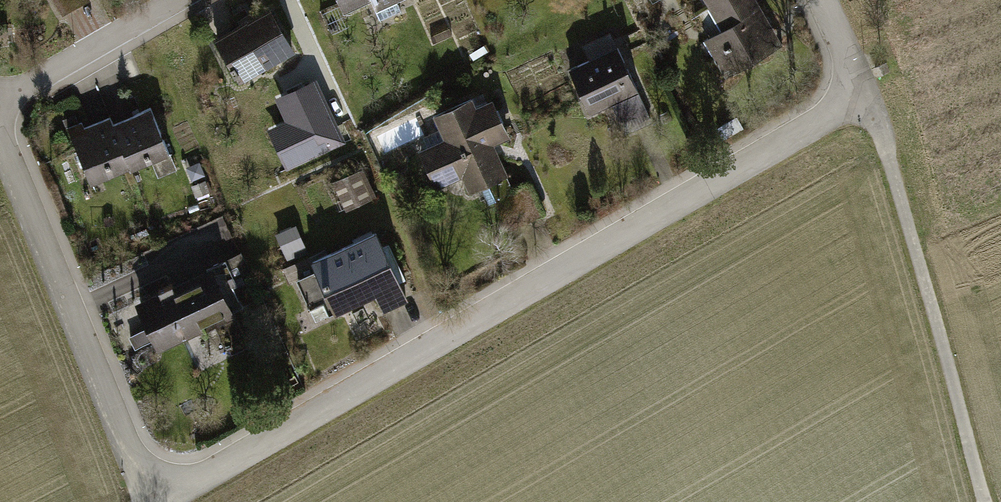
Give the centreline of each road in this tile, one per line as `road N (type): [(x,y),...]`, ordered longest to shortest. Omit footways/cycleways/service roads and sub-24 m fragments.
road 1 (residential): [(172,501),(877,107),(826,0)]
road 2 (residential): [(0,139),(143,501)]
road 3 (residential): [(0,117),(187,0)]

